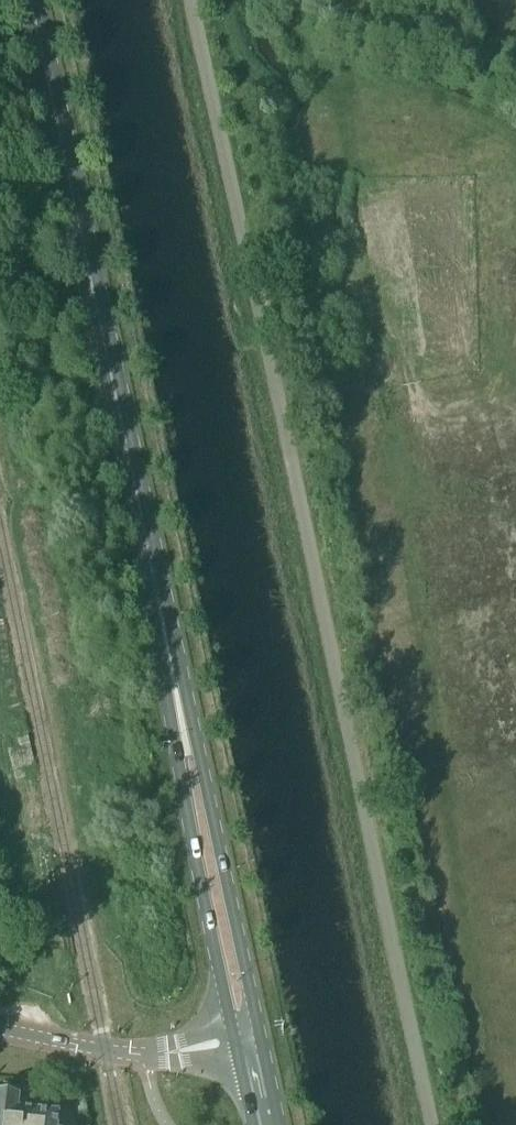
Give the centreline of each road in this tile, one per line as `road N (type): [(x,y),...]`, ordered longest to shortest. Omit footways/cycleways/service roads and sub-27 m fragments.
road 1 (unclassified): [(190,0),(431,1124)]
road 2 (secondary): [(246,1038),(28,0)]
road 3 (primary): [(246,1038),(142,1056),(0,1029)]

